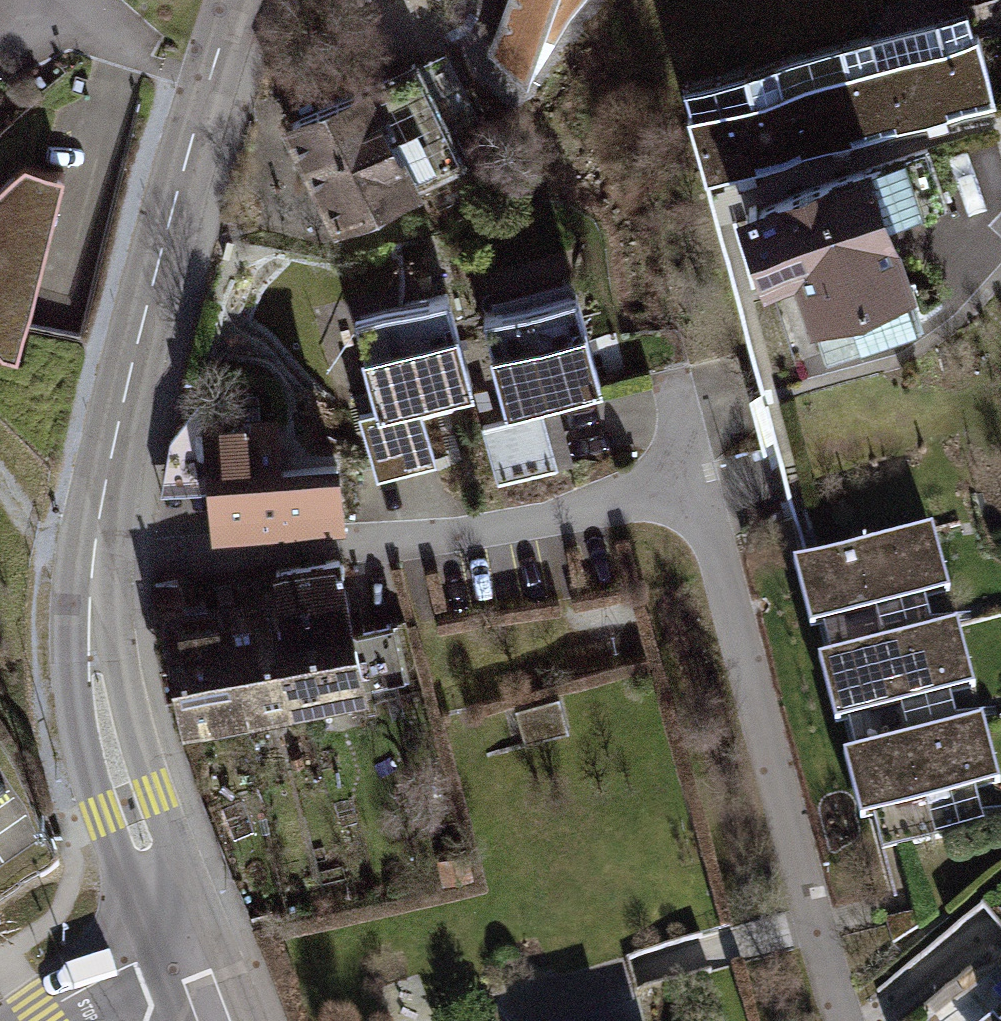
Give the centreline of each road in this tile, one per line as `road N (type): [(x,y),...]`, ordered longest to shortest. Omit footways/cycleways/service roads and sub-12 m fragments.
road 1 (residential): [(843,1020),(761,750),(697,489),(387,541),(157,558)]
road 2 (secondary): [(237,0),(140,327),(100,506),(88,618),(125,802),(183,949)]
road 3 (unclassified): [(41,1020),(183,949)]

